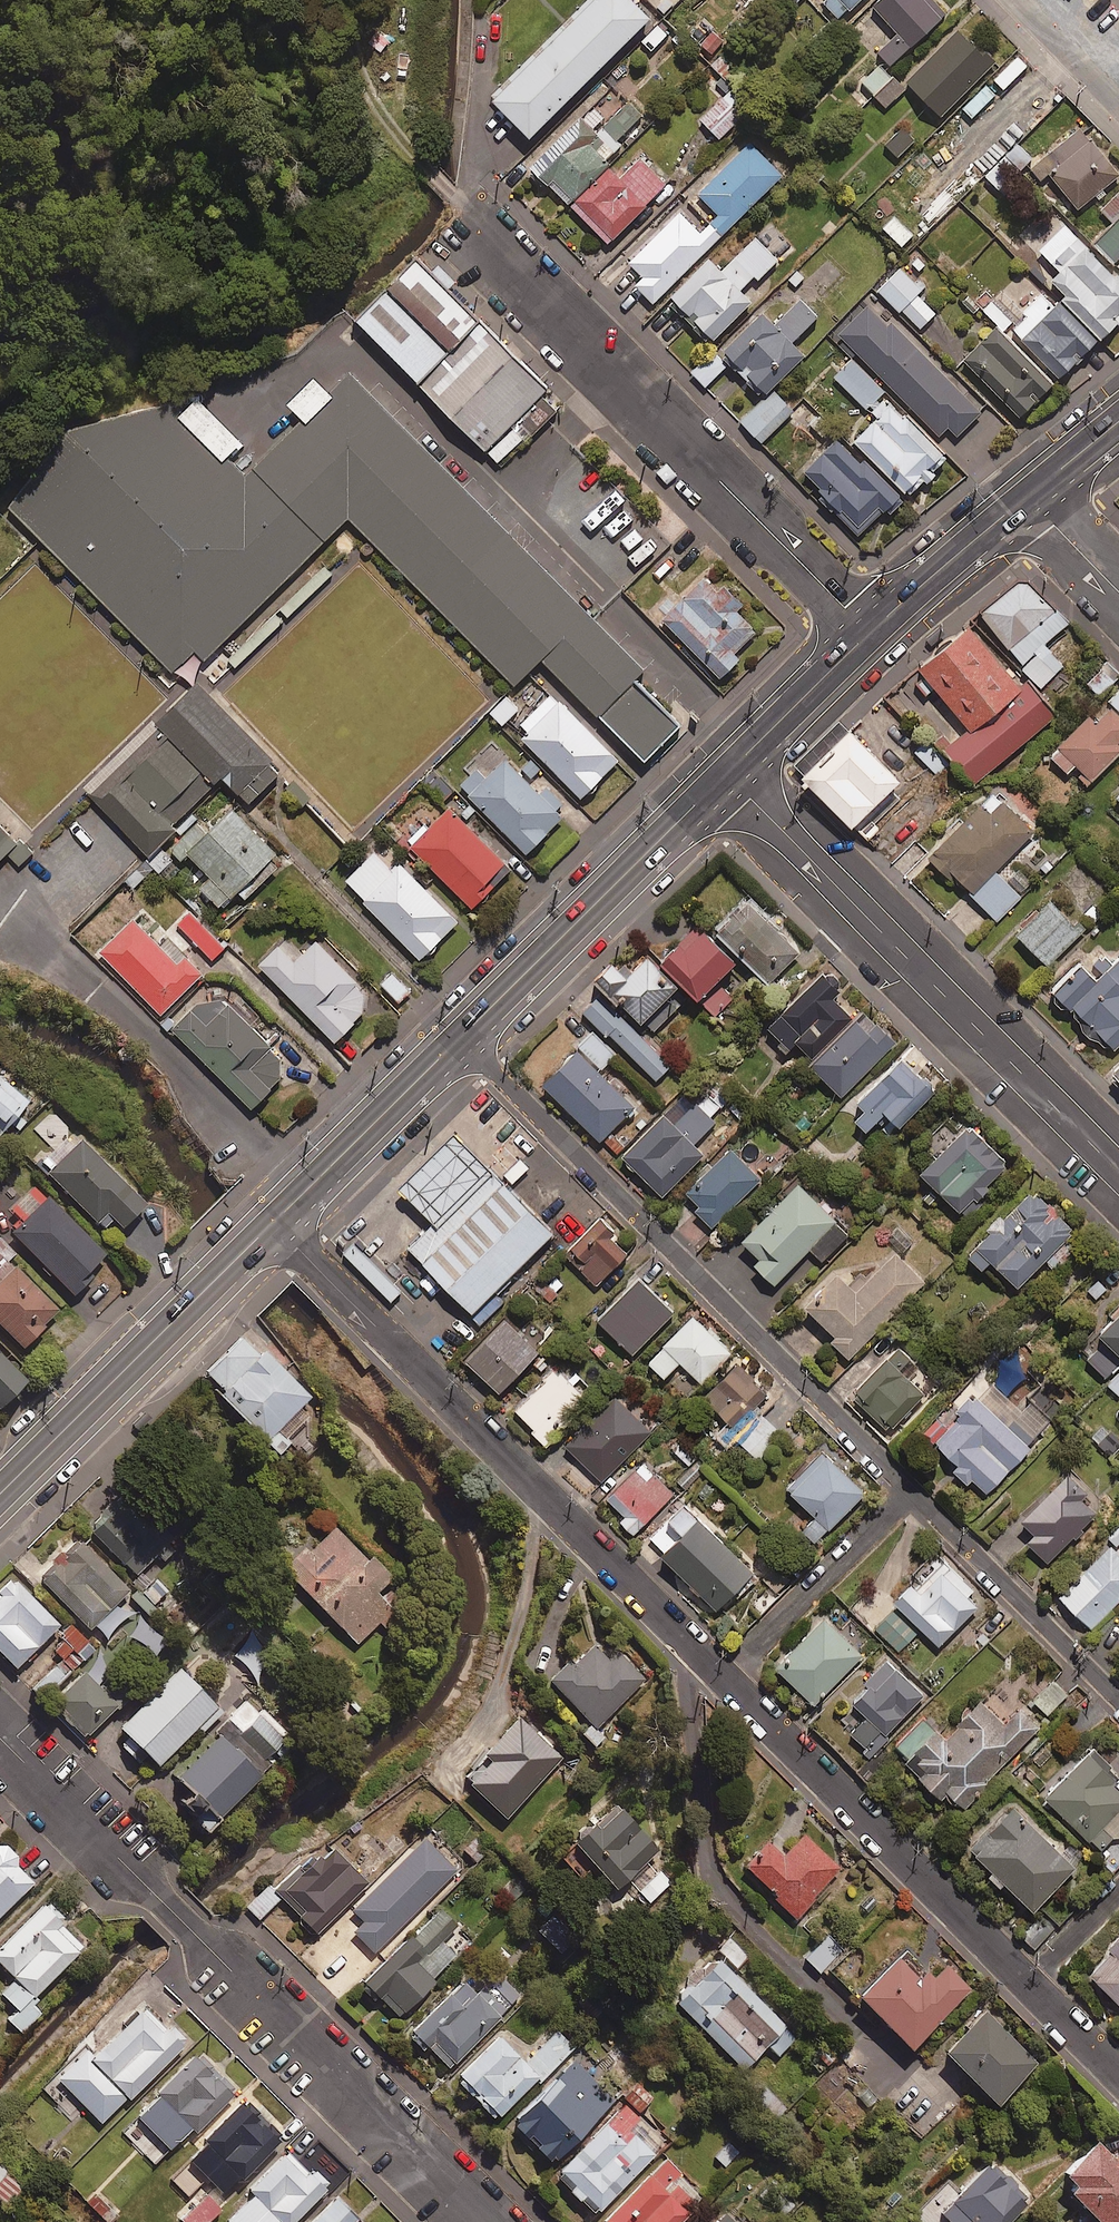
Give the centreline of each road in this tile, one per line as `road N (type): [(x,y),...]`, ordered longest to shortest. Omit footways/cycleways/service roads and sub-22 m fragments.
road 1 (residential): [(481,2221),(0,1739)]
road 2 (residential): [(910,1494),(460,1036)]
road 3 (residential): [(696,1651),(274,1222)]
road 4 (residential): [(869,632),(471,233)]
road 5 (residential): [(1118,1173),(726,775)]
road 6 (residential): [(1030,1985),(725,1679)]
road 7 (secondary): [(726,775),(460,1036)]
road 8 (residential): [(793,1971),(714,1880),(687,1680),(696,1651)]
road 9 (secondary): [(0,1493),(216,1279)]
road 10 (residential): [(1118,1703),(910,1494)]
road 11 (secondary): [(460,1036),(274,1222)]
road 12 (residential): [(910,1494),(725,1679)]
road 13 (secondary): [(1027,497),(869,632)]
road 14 (secondary): [(869,632),(726,775)]
road 15 (residential): [(1118,590),(1027,497)]
road 16 (residential): [(1118,2075),(1030,1985)]
road 17 (residential): [(1118,1896),(1030,1985)]
road 18 (secondary): [(1118,419),(1027,497)]

